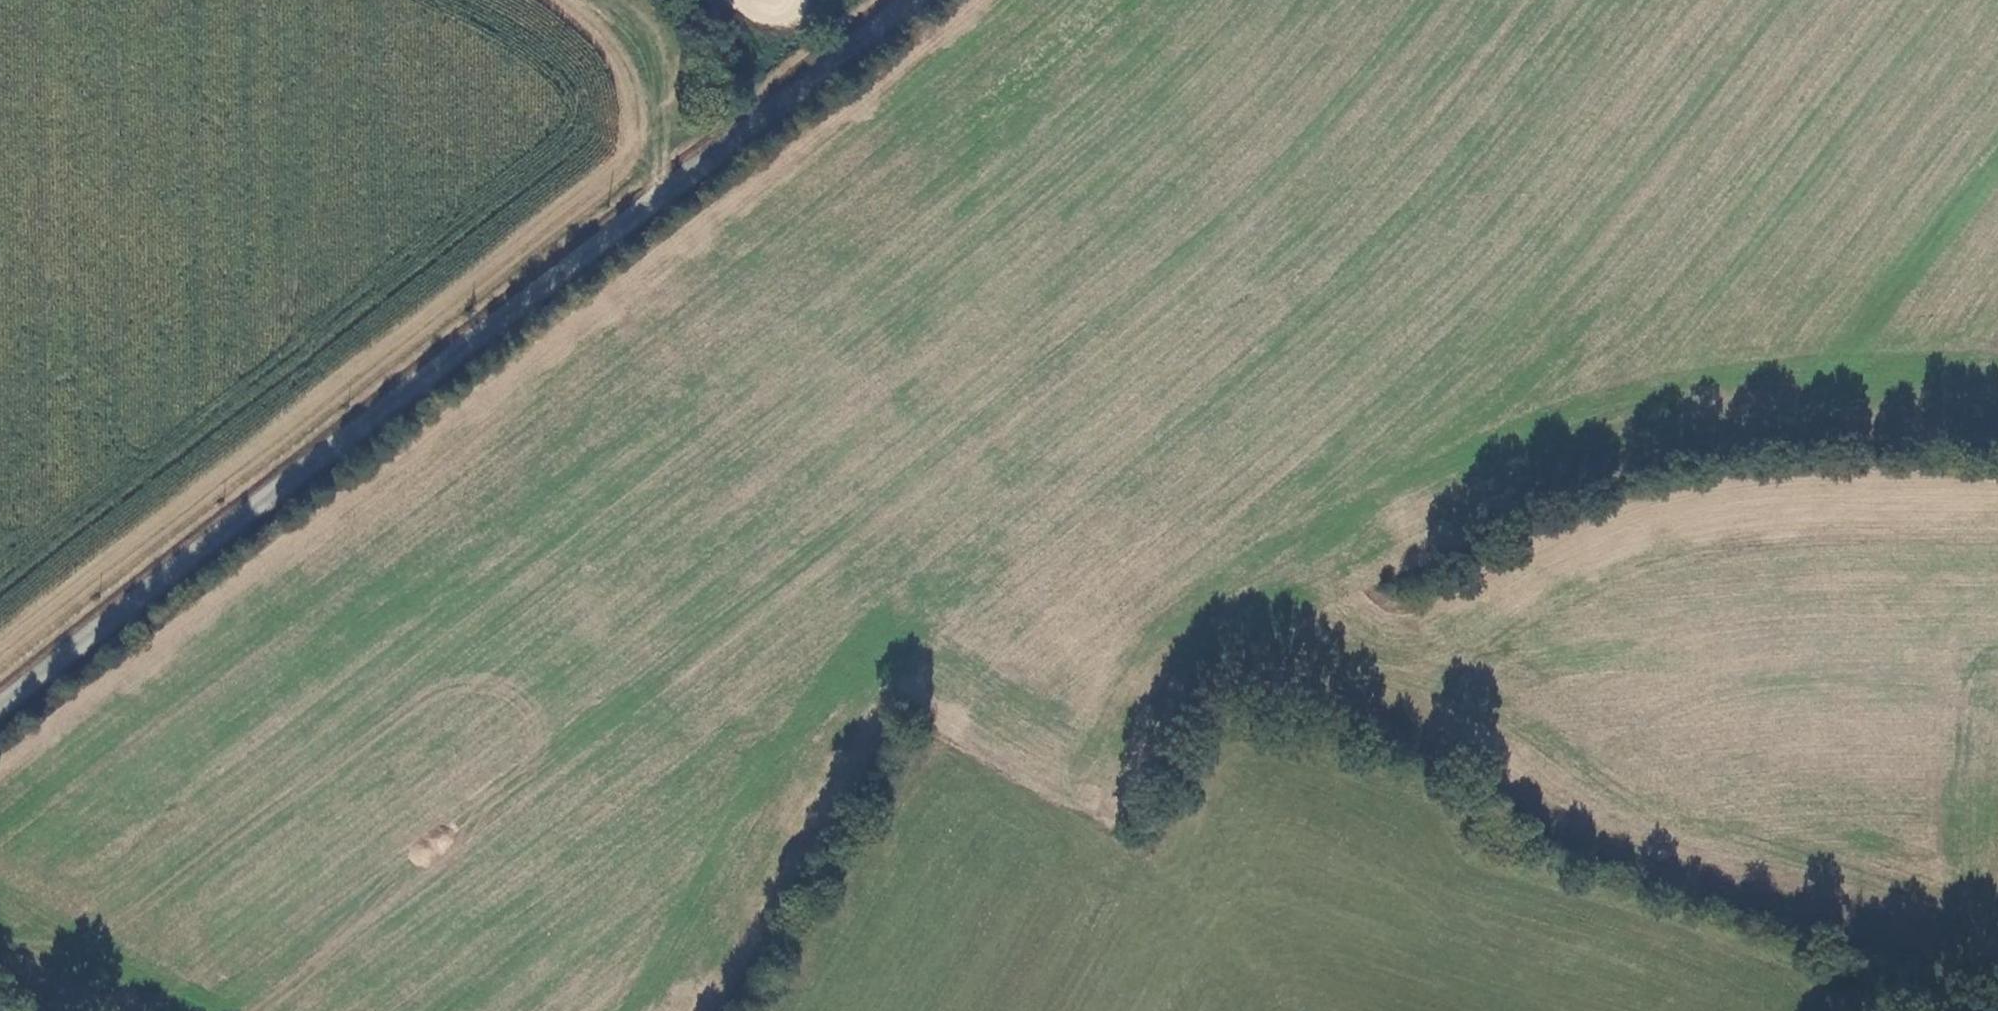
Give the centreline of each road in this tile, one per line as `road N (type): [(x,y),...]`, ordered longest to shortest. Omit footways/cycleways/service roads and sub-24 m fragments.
road 1 (unclassified): [(0,716),(913,0)]

